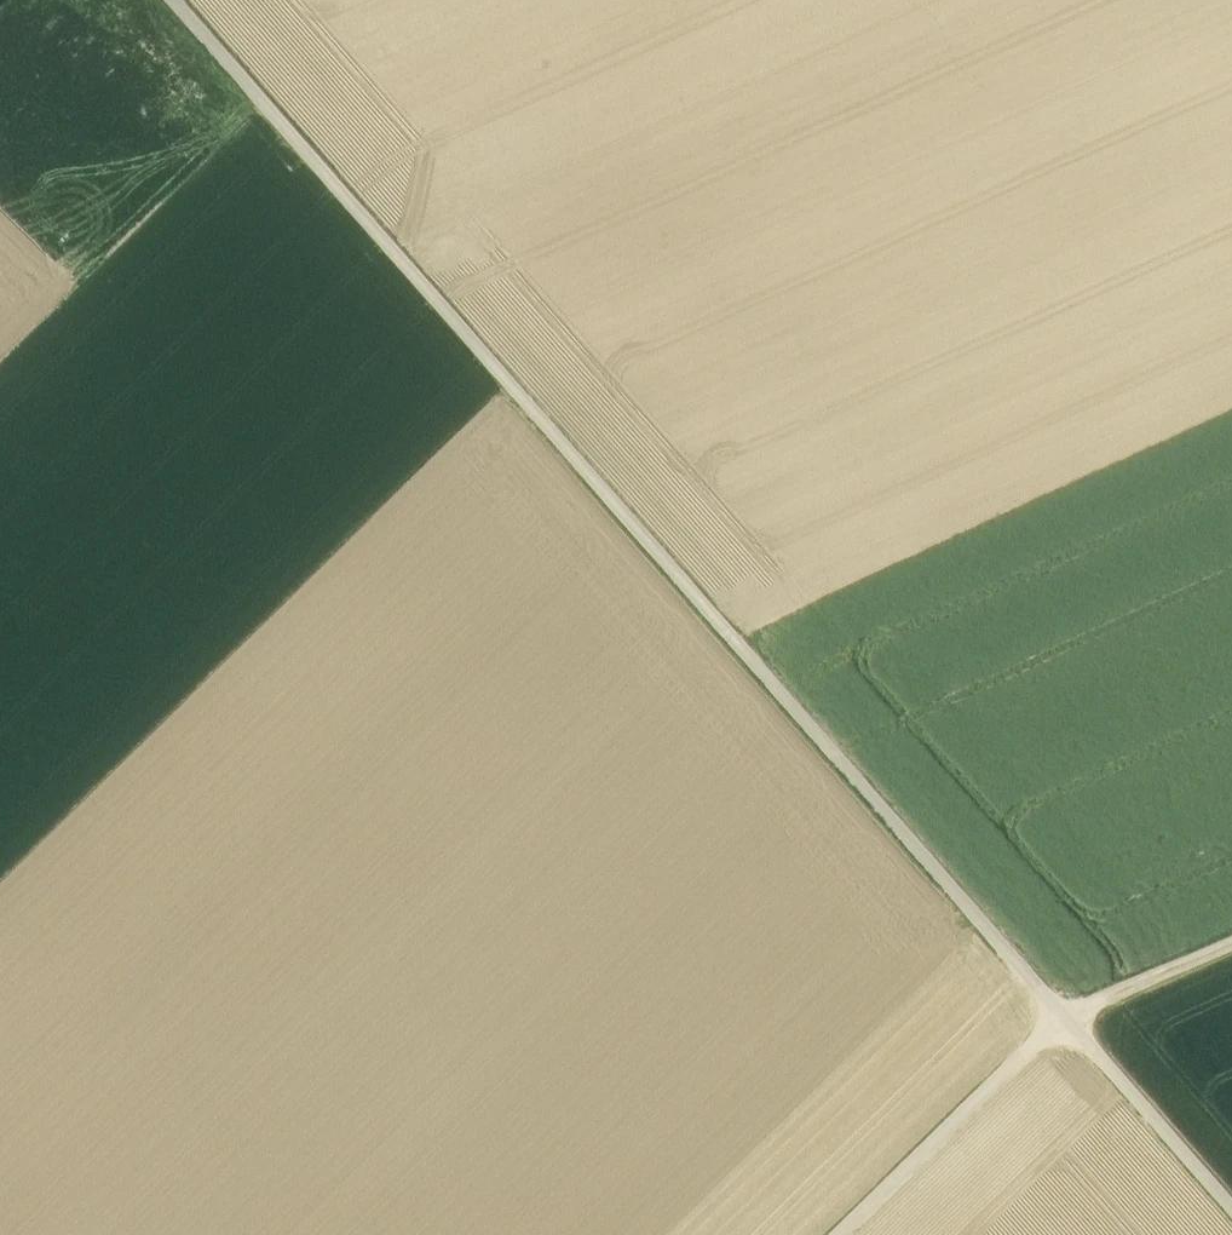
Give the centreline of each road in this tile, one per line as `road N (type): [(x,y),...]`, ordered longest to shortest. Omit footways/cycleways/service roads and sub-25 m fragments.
road 1 (track): [(173,0),(1231,1212)]
road 2 (track): [(842,1234),(1049,1034),(1231,948)]

